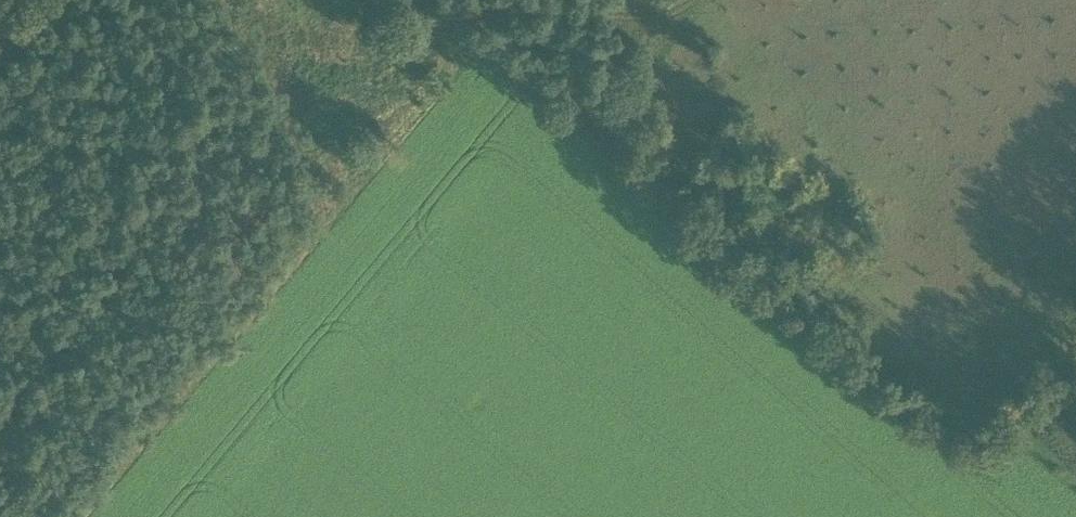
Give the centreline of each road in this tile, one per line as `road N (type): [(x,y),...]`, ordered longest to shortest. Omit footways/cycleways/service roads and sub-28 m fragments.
road 1 (track): [(400,0),(416,13),(468,16),(684,16),(698,0)]

